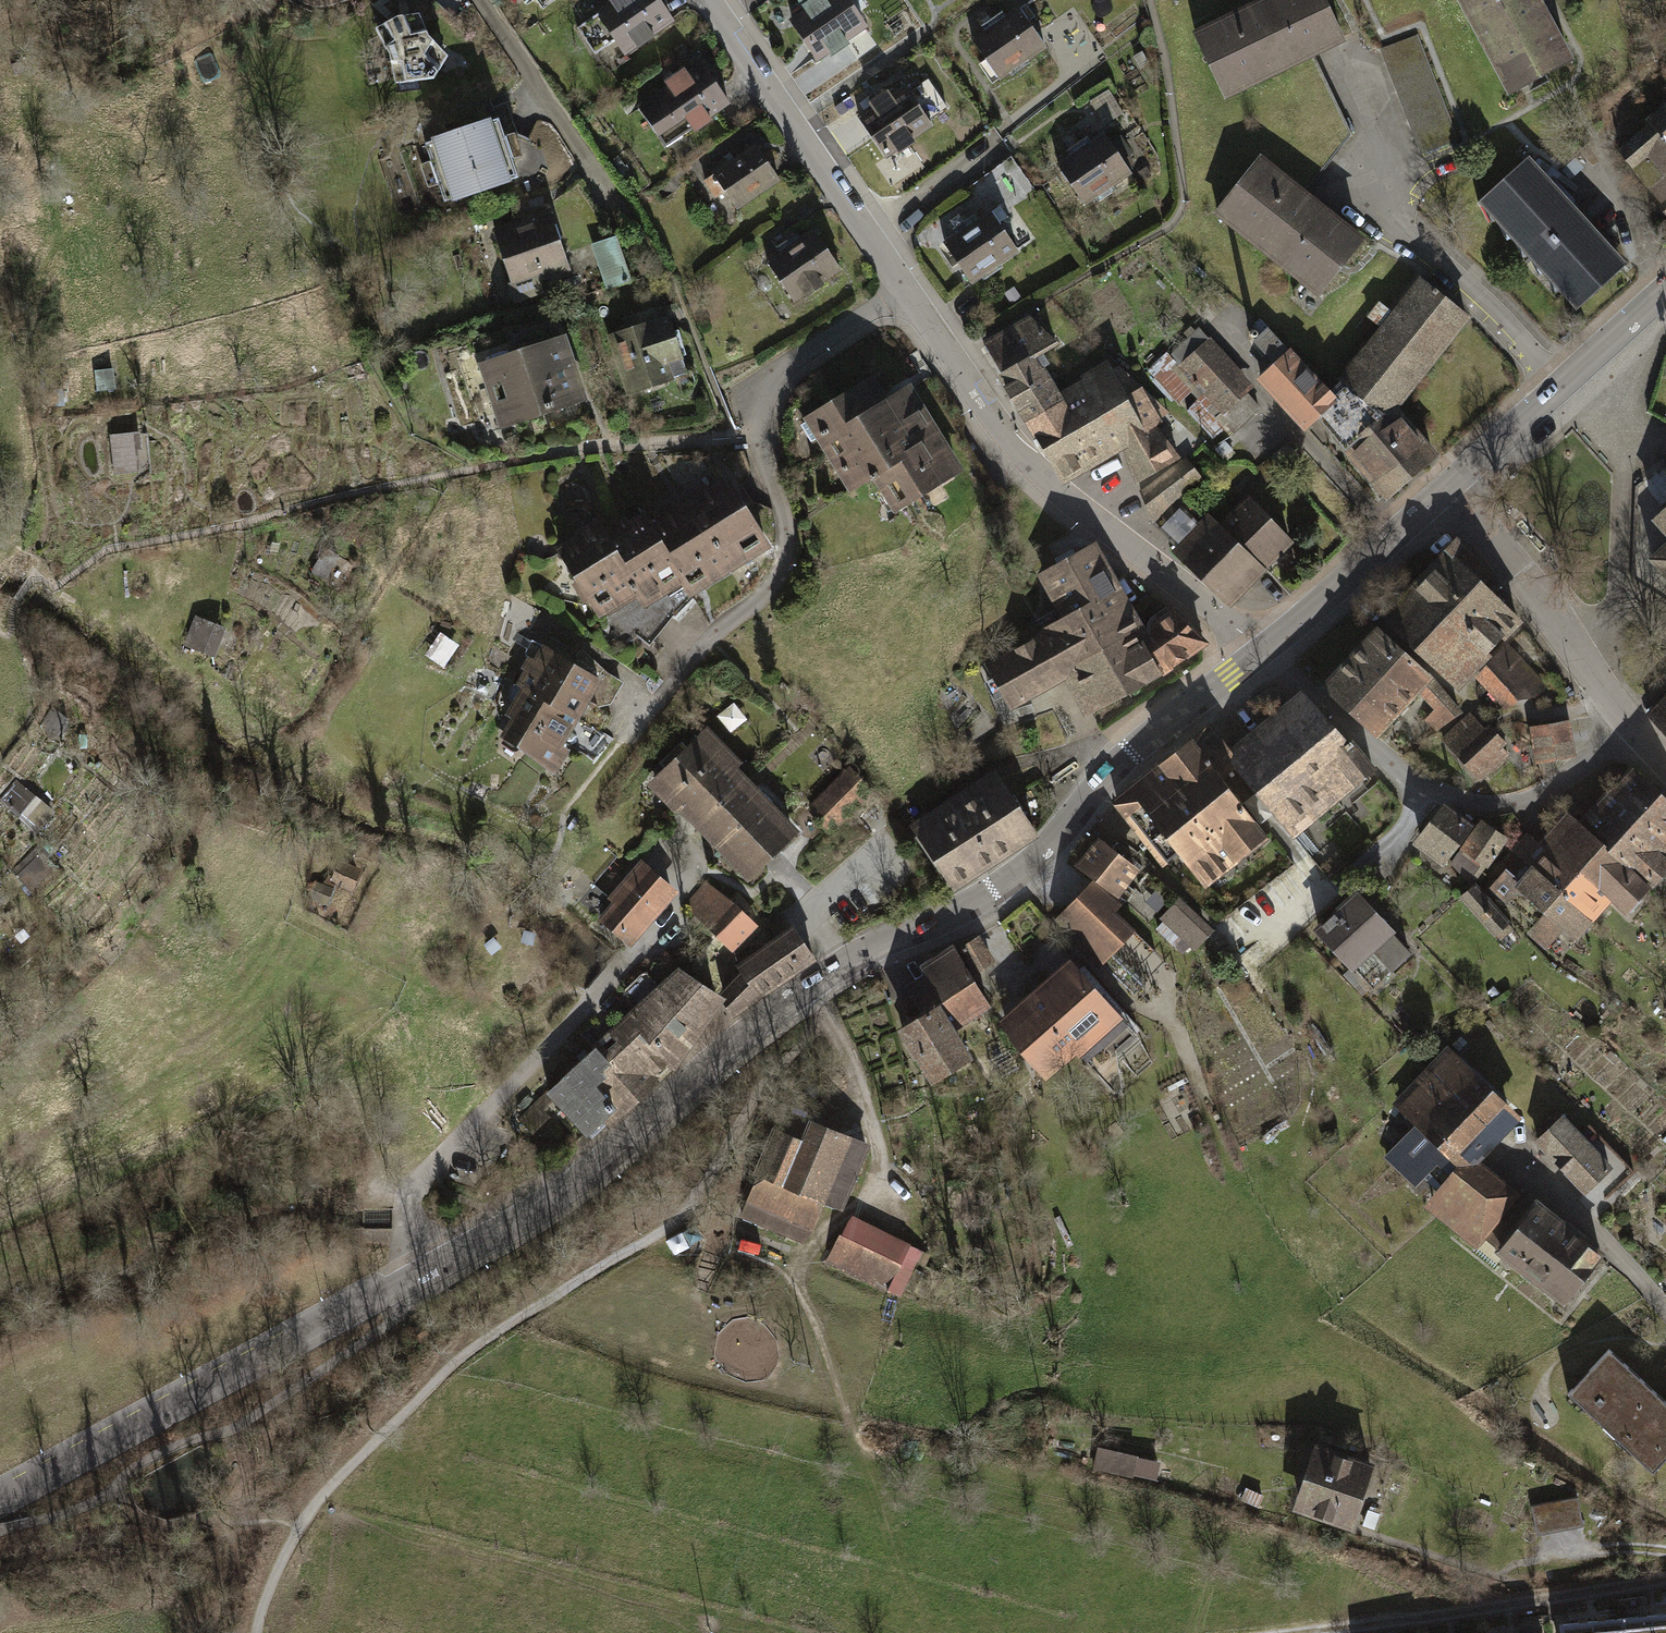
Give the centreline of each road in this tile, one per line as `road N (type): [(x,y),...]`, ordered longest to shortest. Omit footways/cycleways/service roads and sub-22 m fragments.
road 1 (secondary): [(0,1503),(563,1192),(842,963),(970,906),(1023,872),(1132,748),(1263,651)]
road 2 (track): [(255,1632),(270,1579),(330,1485),(447,1373),(587,1274),(661,1234),(755,1099),(829,1018)]
road 3 (residential): [(904,288),(785,367),(763,394),(753,434),(786,523),(786,561),(768,591),(701,641),(624,738)]
road 4 (residential): [(1263,651),(1010,444),(904,288)]
road 5 (residential): [(1263,651),(1412,780),(1443,795),(1502,803),(1534,795),(1630,724)]
road 6 (residential): [(904,288),(707,0)]
road 7 (secondary): [(1665,289),(1440,496)]
road 8 (residential): [(1440,496),(1549,610),(1630,724)]
road 9 (secondary): [(1440,496),(1263,651)]
road 10 (track): [(784,1256),(856,1441)]

